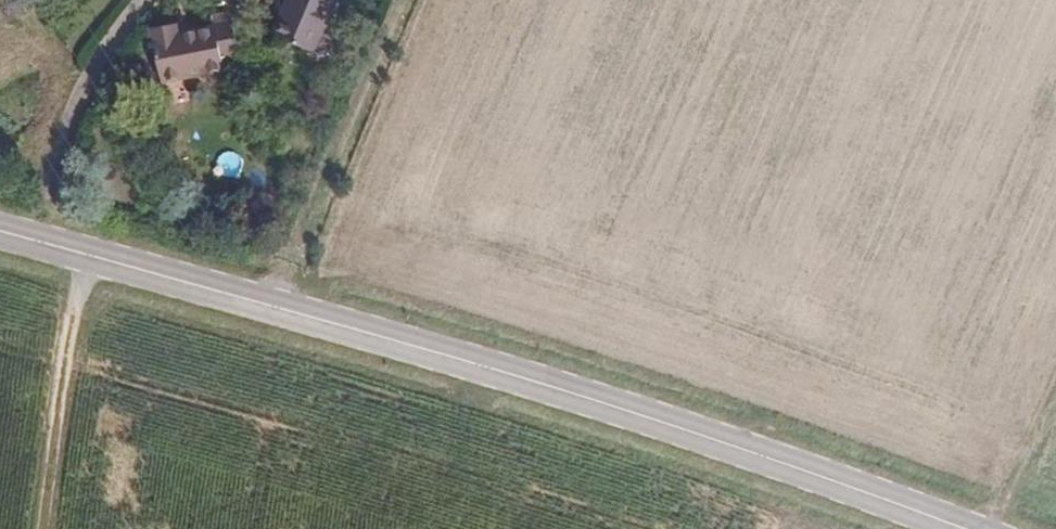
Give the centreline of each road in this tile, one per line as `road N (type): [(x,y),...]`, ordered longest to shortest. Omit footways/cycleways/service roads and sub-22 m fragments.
road 1 (secondary): [(971,528),(653,414),(276,300),(0,227)]
road 2 (track): [(276,300),(397,0)]
road 3 (track): [(44,528),(78,286),(75,245)]
road 4 (track): [(1055,369),(990,528)]

